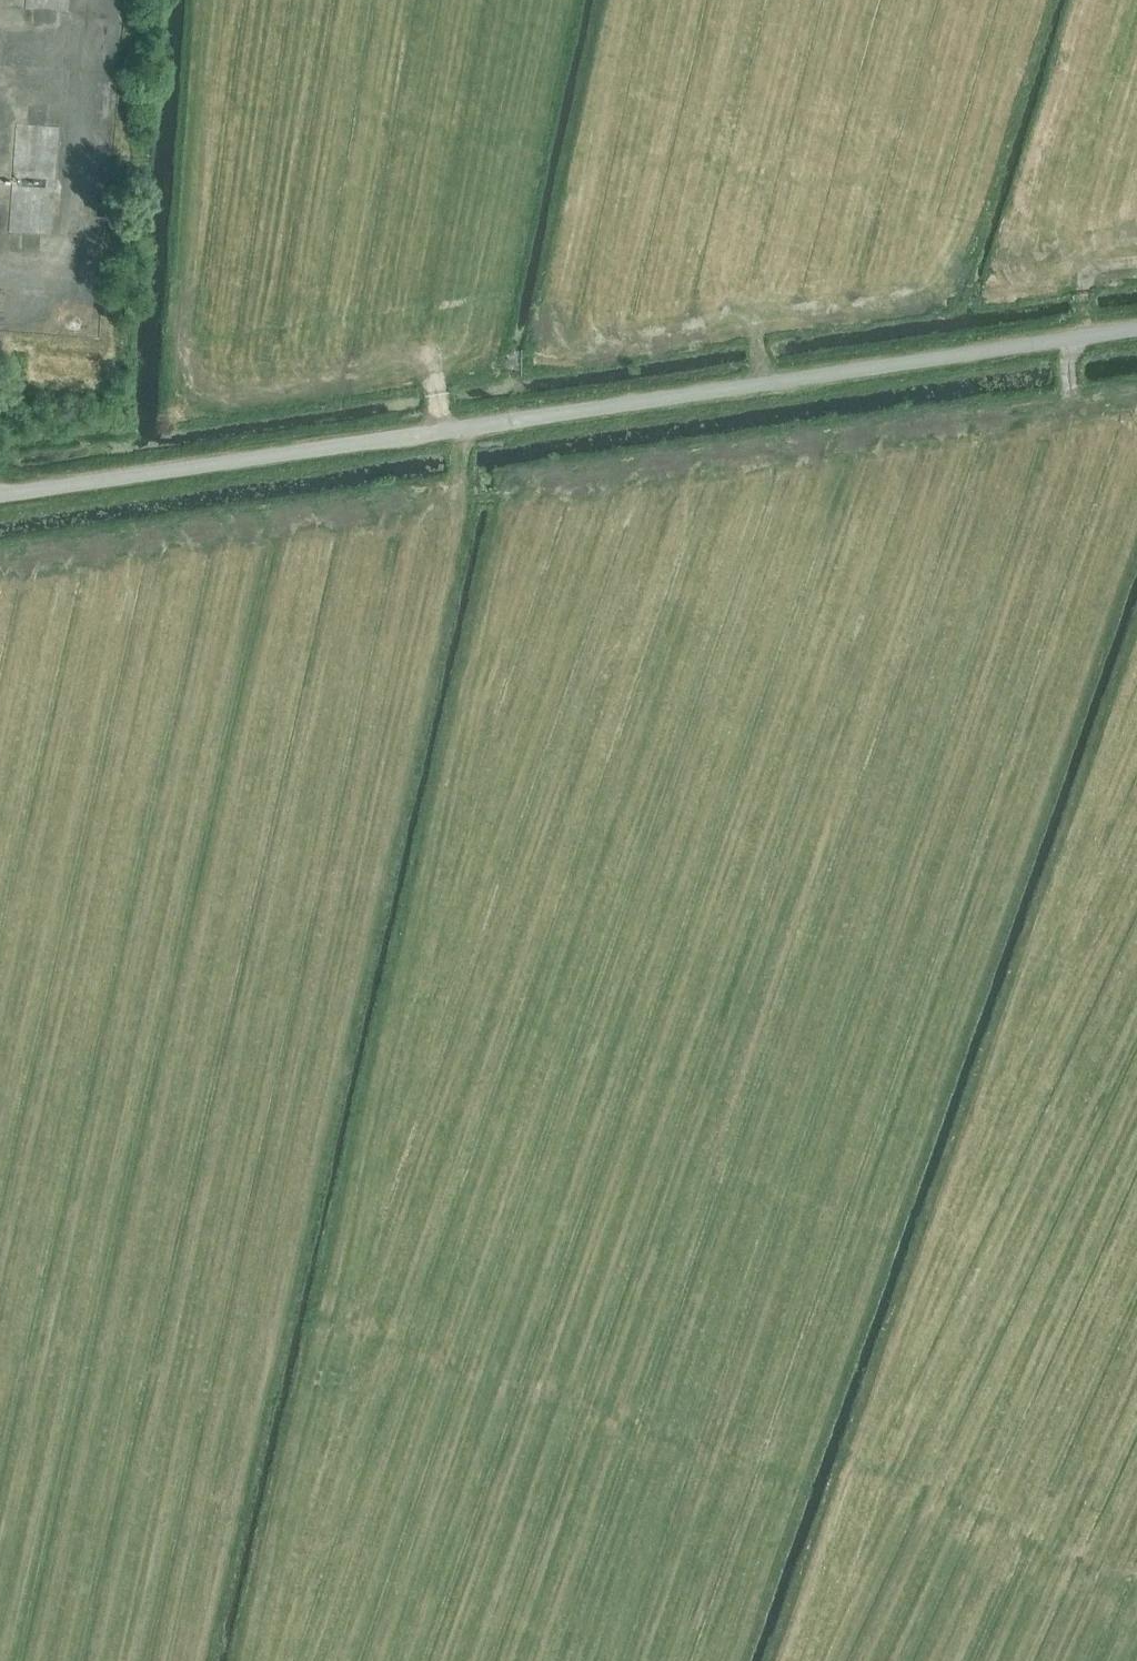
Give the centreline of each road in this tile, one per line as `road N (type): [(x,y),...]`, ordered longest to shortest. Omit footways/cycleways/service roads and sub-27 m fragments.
road 1 (unclassified): [(0,503),(1136,338)]

